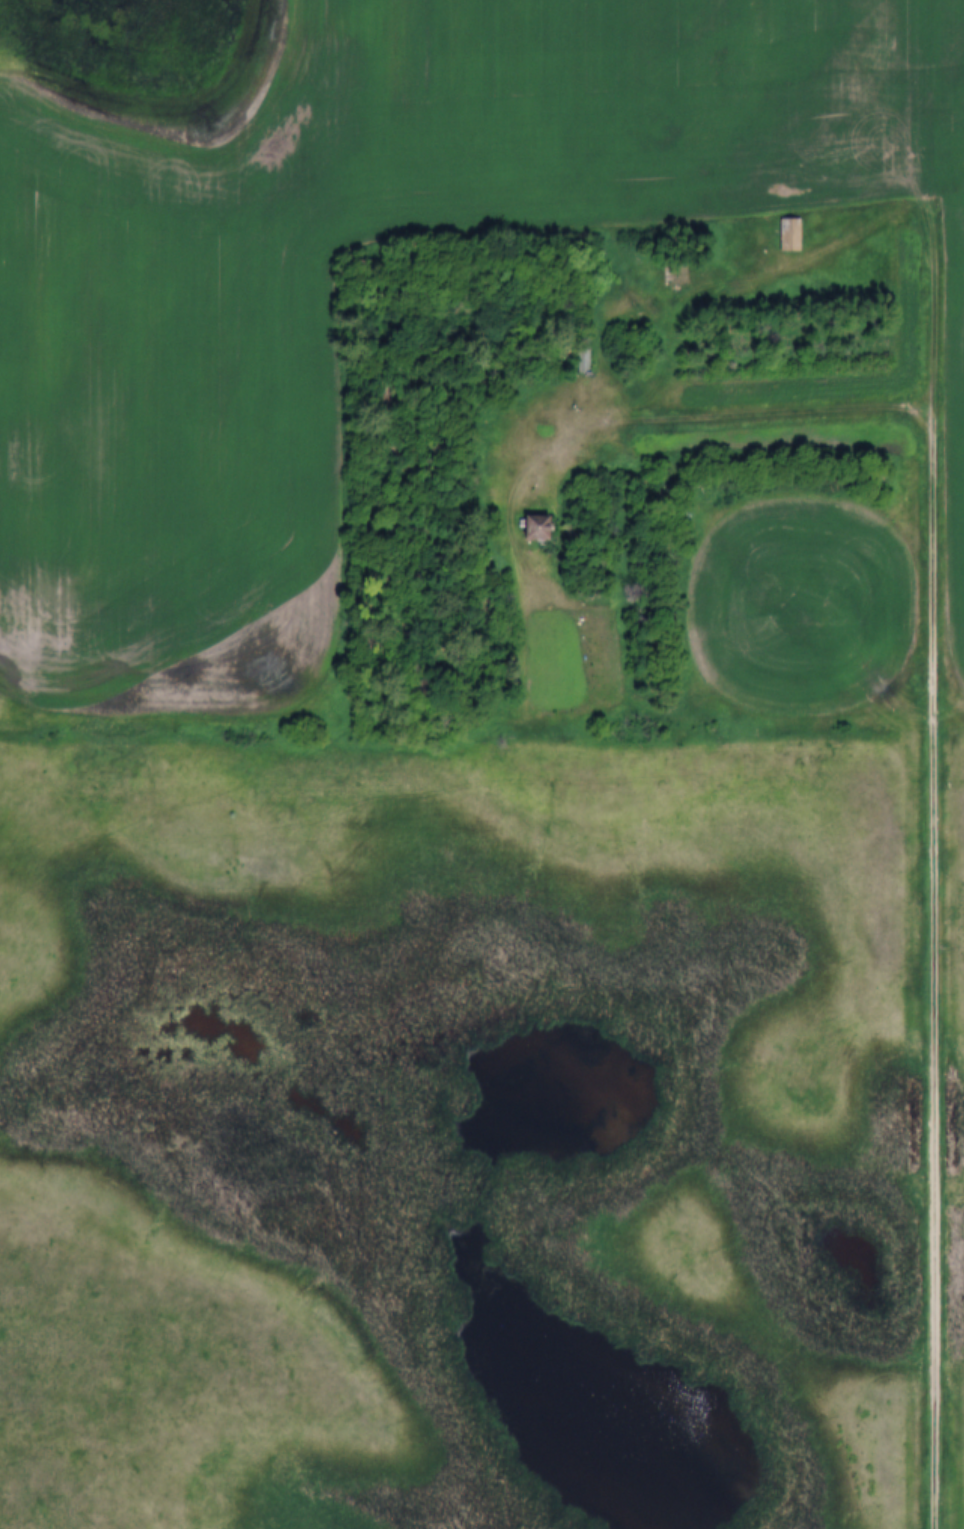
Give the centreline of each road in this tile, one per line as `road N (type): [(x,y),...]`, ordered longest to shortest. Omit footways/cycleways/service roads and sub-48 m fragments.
road 1 (track): [(0,746),(937,745)]
road 2 (track): [(935,432),(936,0)]

